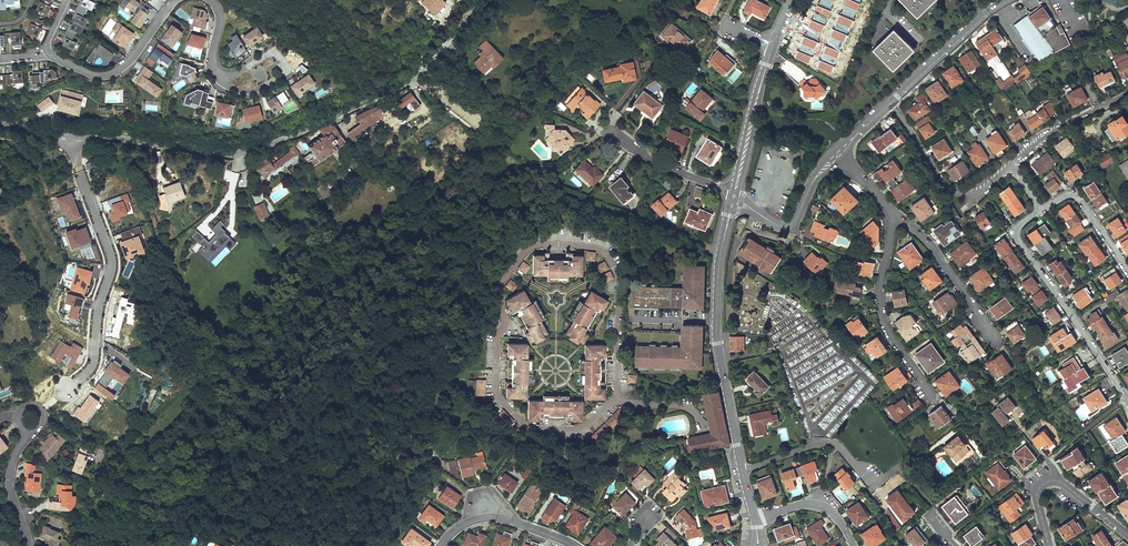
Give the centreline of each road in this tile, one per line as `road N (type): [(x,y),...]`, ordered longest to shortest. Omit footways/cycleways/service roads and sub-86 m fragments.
road 1 (residential): [(72,138),(260,149),(404,84),(492,0)]
road 2 (residential): [(72,138),(113,260),(93,367),(62,394)]
road 3 (residential): [(725,236),(717,336),(742,471)]
road 4 (residential): [(1042,209),(1017,234),(1127,400)]
road 5 (residential): [(894,217),(882,307),(927,392)]
road 6 (residential): [(742,471),(832,441),(872,475),(898,468),(906,476)]
road 7 (residential): [(1010,168),(980,191),(946,190),(890,104)]
road 8 (residential): [(1048,545),(1035,489),(1046,478),(1127,536)]
road 9 (residential): [(47,53),(91,75),(109,74),(135,56),(175,0)]
road 10 (residential): [(1010,0),(890,104)]
road 11 (residential): [(894,217),(941,256),(993,335)]
road 12 (residential): [(441,545),(459,524),(493,516),(579,545)]
road 13 (residential): [(219,76),(237,91),(256,91),(284,74),(285,65),(271,54),(229,77)]
road 14 (residential): [(1127,94),(1035,143),(1010,168)]
road 15 (residential): [(732,192),(651,160),(609,133)]
road 16 (residential): [(737,195),(767,65)]
road 17 (residential): [(767,65),(732,192)]
road 18 (residential): [(1127,272),(1080,197),(1064,194),(1042,209)]
road 19 (residential): [(838,153),(794,222),(778,226),(756,212)]
road 20 (residential): [(30,545),(9,485),(30,431)]
road 21 (residential): [(755,520),(821,505),(854,545)]

